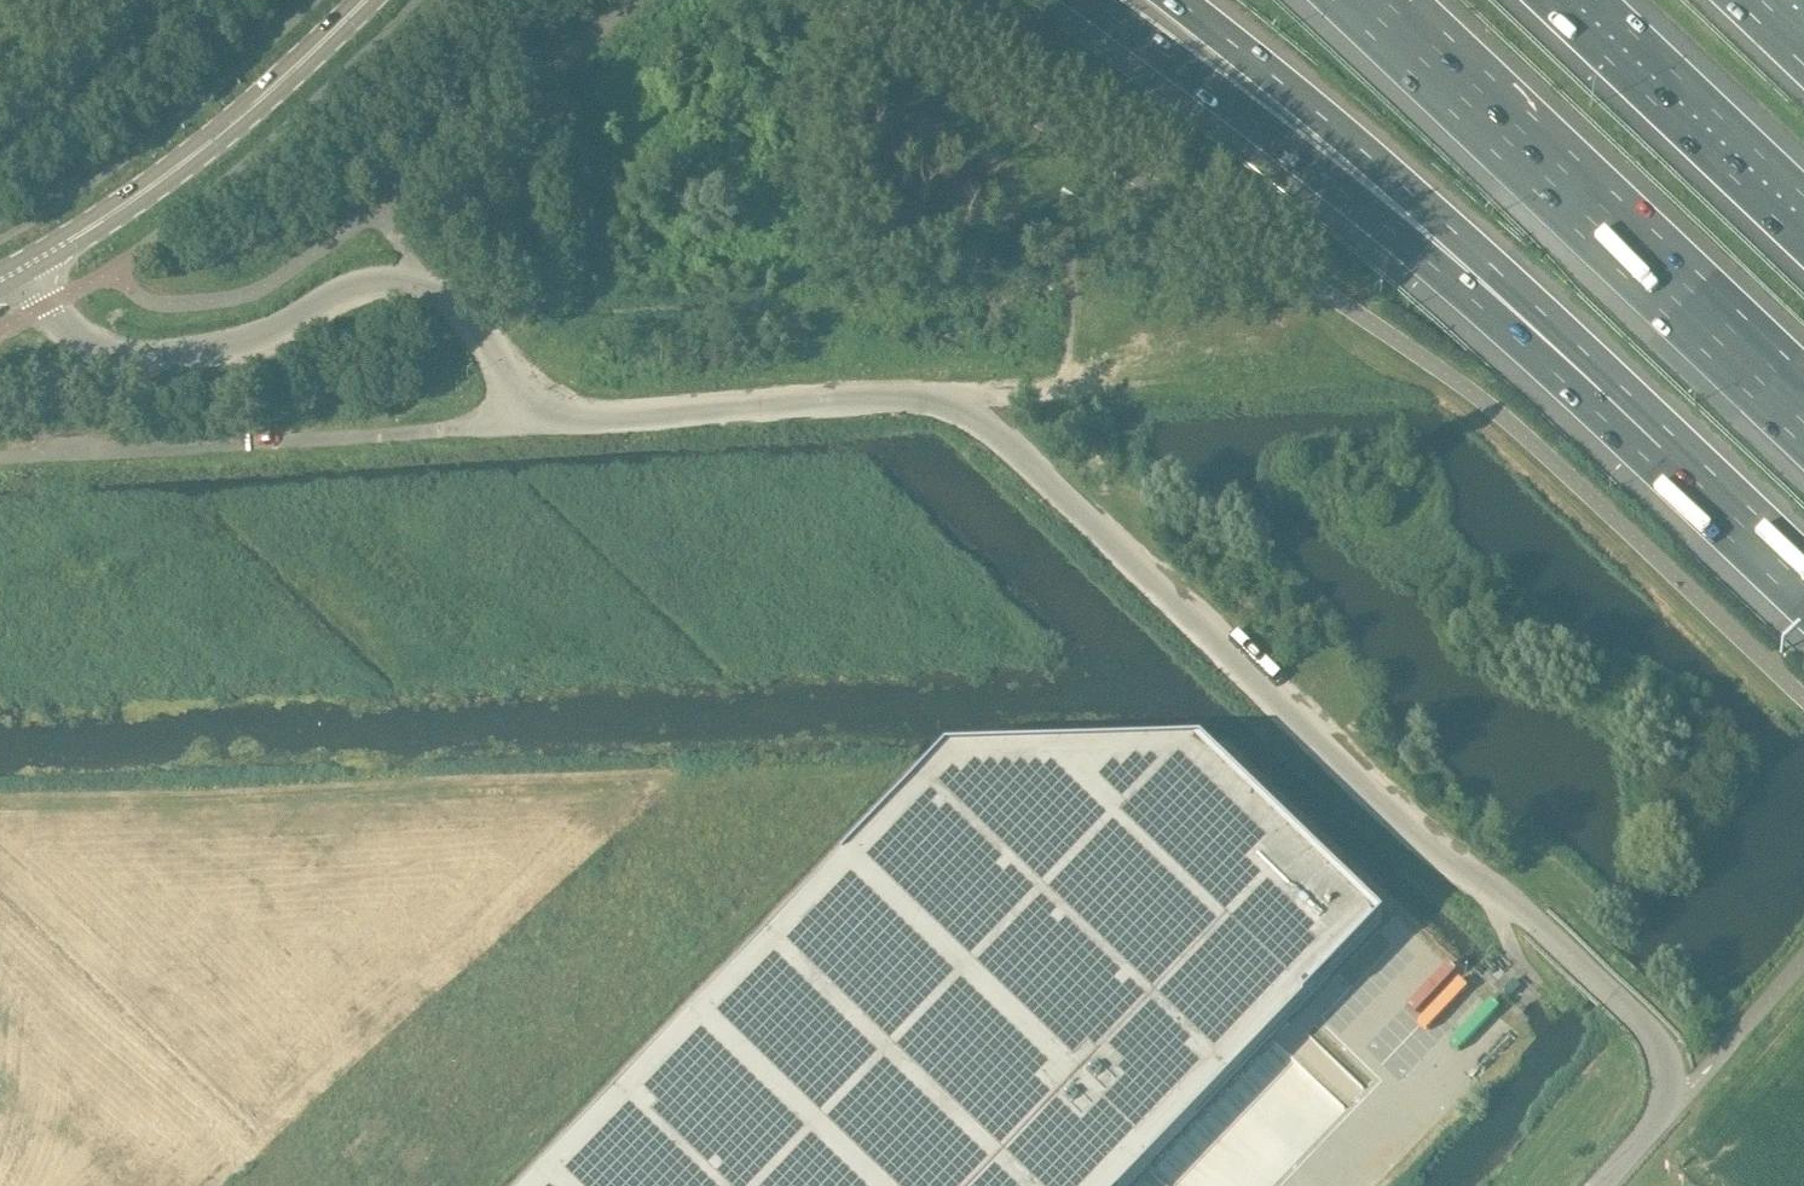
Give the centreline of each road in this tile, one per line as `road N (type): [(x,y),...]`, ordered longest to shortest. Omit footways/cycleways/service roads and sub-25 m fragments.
road 1 (unclassified): [(1601,1185),(1667,1109),(1673,1077),(1640,1021),(1534,922),(1420,840),(970,409),(944,399),(521,425)]
road 2 (motorway): [(1085,0),(1661,447)]
road 3 (motorway): [(1177,0),(1356,143),(1539,310),(1661,447)]
road 4 (unclassified): [(521,425),(480,318),(455,293),(421,279),(341,289),(253,342),(130,359),(69,335),(17,270)]
road 5 (motorway): [(1360,0),(1803,422)]
road 6 (unclassified): [(521,425),(0,457)]
road 7 (tertiary): [(17,270),(226,127),(365,0)]
road 8 (motorway): [(1803,221),(1572,0)]
road 9 (motorway): [(1661,447),(1803,580)]

